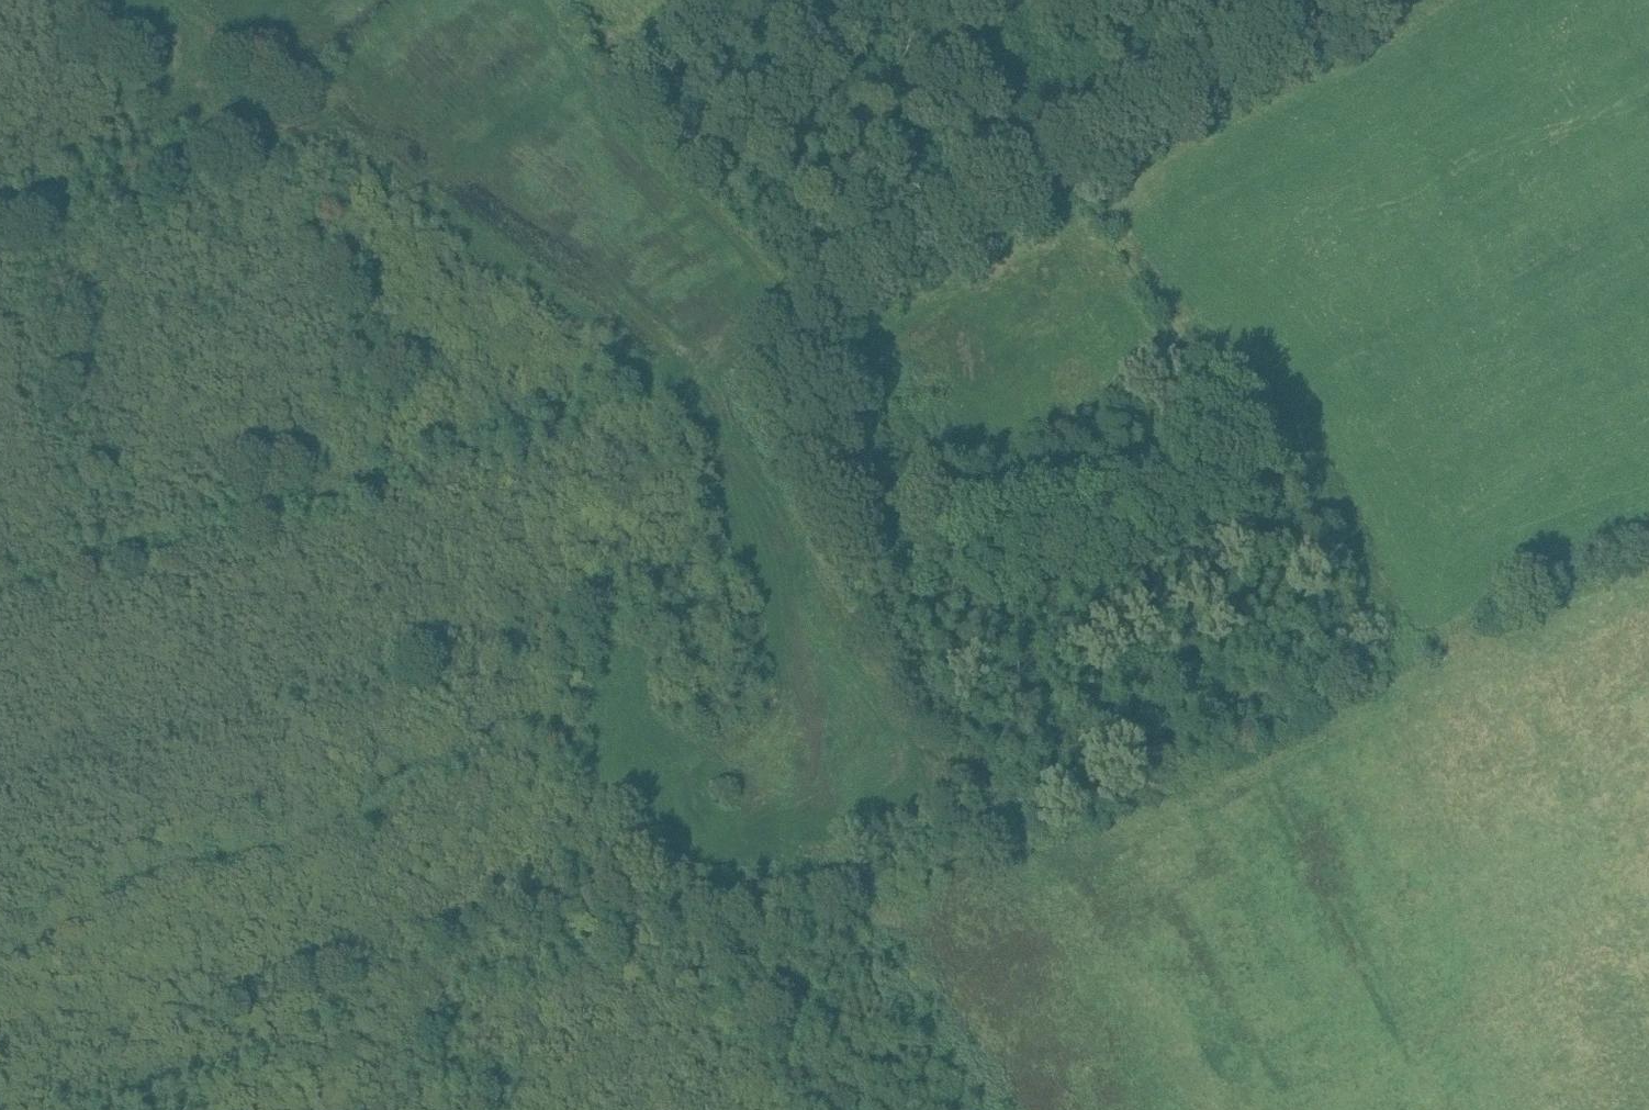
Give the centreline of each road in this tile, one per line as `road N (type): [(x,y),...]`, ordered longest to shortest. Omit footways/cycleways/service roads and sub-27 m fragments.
road 1 (track): [(1071,181),(1372,0)]

